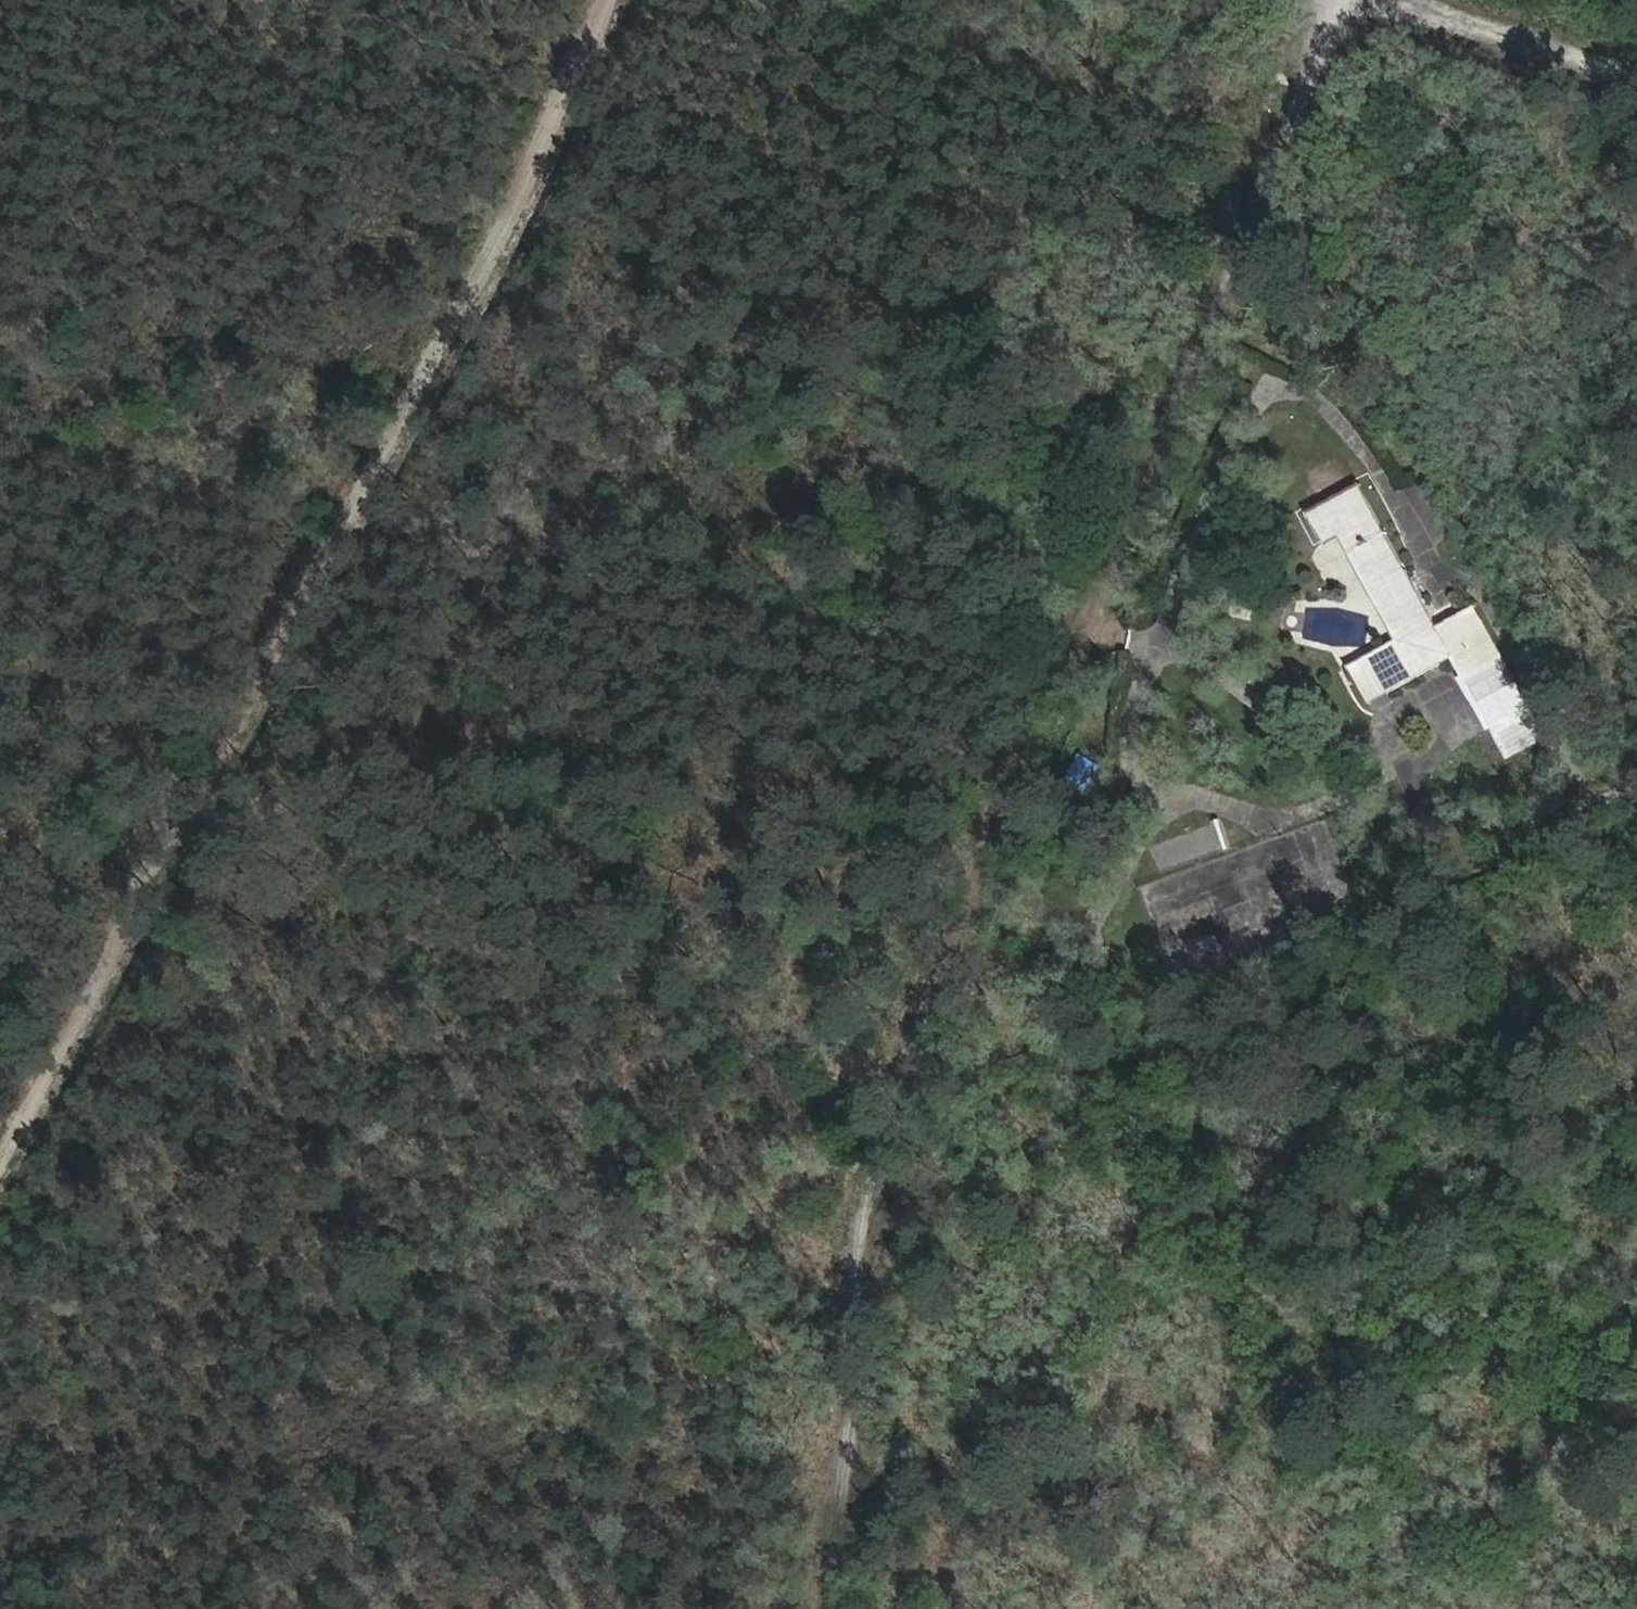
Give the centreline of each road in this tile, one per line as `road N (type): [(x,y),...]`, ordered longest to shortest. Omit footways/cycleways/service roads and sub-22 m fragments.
road 1 (track): [(826,1608),(858,1235),(900,1041),(1023,756),(1119,482),(1222,274),(1258,160),(1330,0)]
road 2 (track): [(1416,0),(1636,67)]

